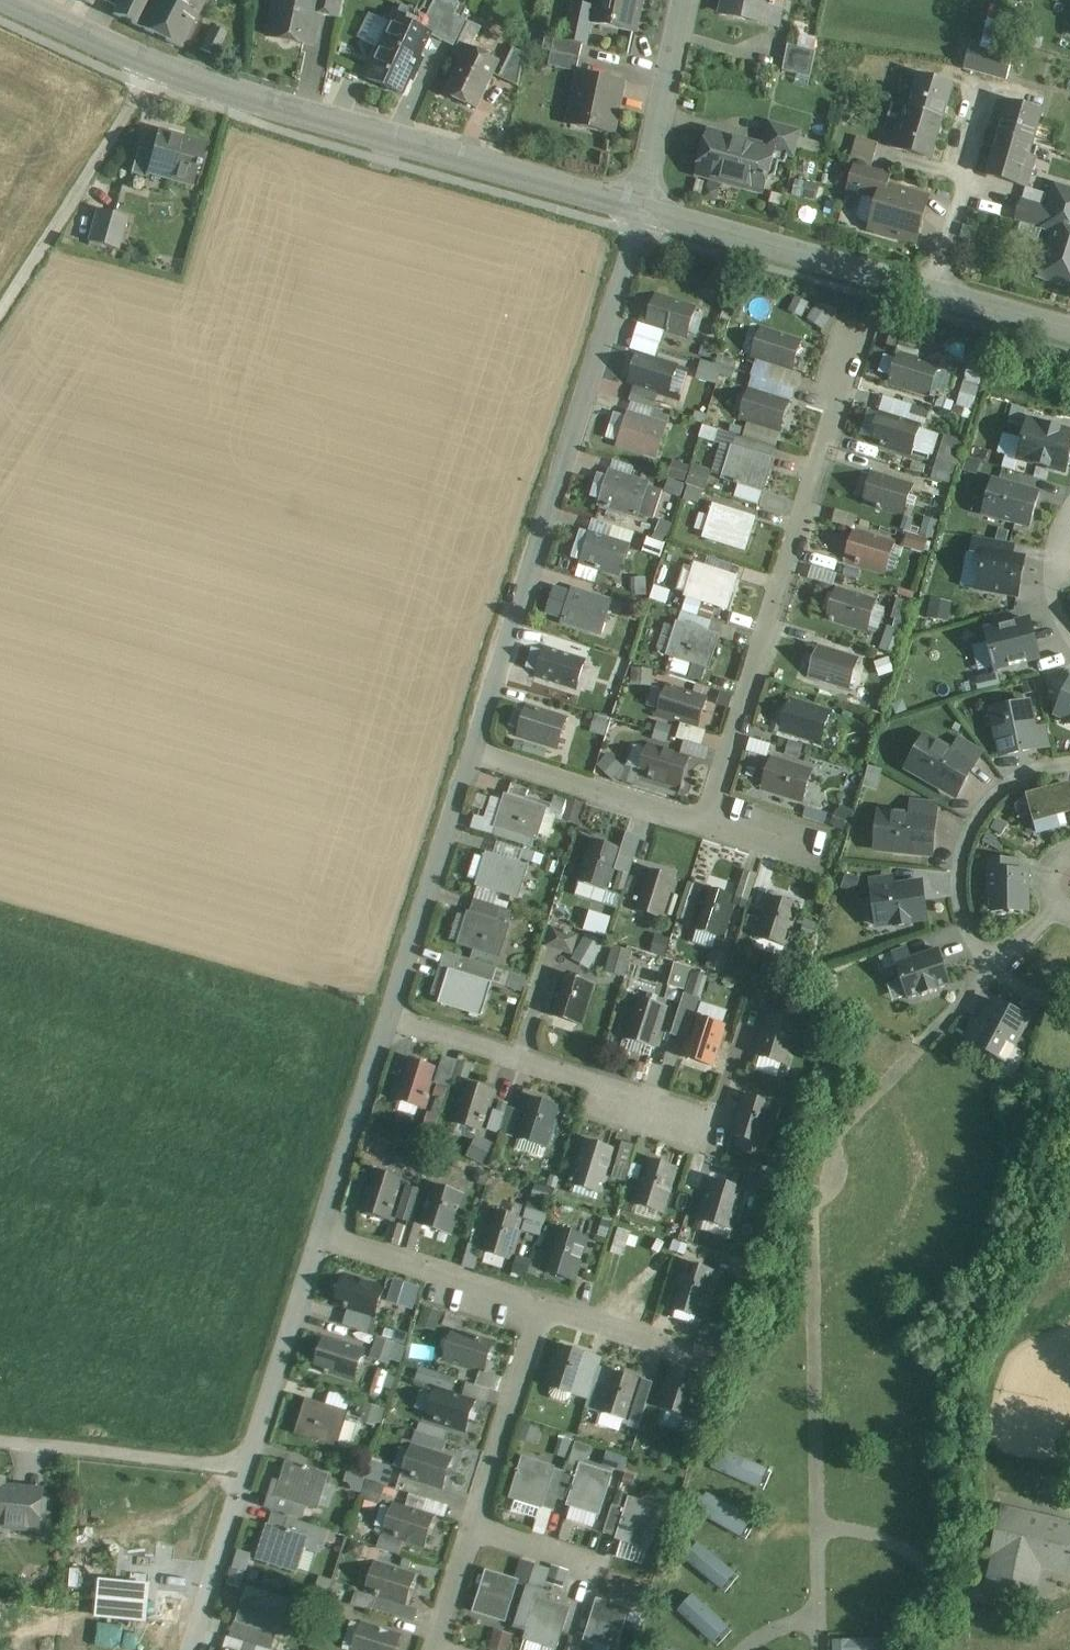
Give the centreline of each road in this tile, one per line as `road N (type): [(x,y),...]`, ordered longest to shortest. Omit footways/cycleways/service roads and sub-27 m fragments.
road 1 (residential): [(479,746),(641,211)]
road 2 (residential): [(159,73),(641,211)]
road 3 (residential): [(850,378),(711,817)]
road 4 (residential): [(685,1113),(388,1020)]
road 5 (residential): [(641,211),(937,292)]
road 6 (residential): [(0,314),(159,73)]
road 7 (residential): [(388,1020),(479,746)]
road 8 (residential): [(1069,763),(1005,785),(965,835),(957,899),(983,958)]
road 9 (residential): [(246,1468),(0,1442)]
road 10 (residential): [(246,1468),(322,1236)]
road 11 (residential): [(711,817),(479,746)]
road 12 (residential): [(469,1526),(539,1308)]
road 13 (residential): [(539,1308),(322,1236)]
road 14 (residential): [(322,1236),(388,1020)]
road 15 (residential): [(685,0),(641,211)]
road 16 (residential): [(937,292),(992,85)]
road 17 (residential): [(188,1649),(246,1468)]
road 18 (residential): [(11,0),(159,73)]
road 19 (residential): [(1069,502),(1048,555),(1048,588),(1069,640)]
road 20 (residential): [(937,292),(1069,329)]
road 21 (residential): [(430,1649),(469,1526)]
road 22 (residential): [(589,1564),(469,1526)]

